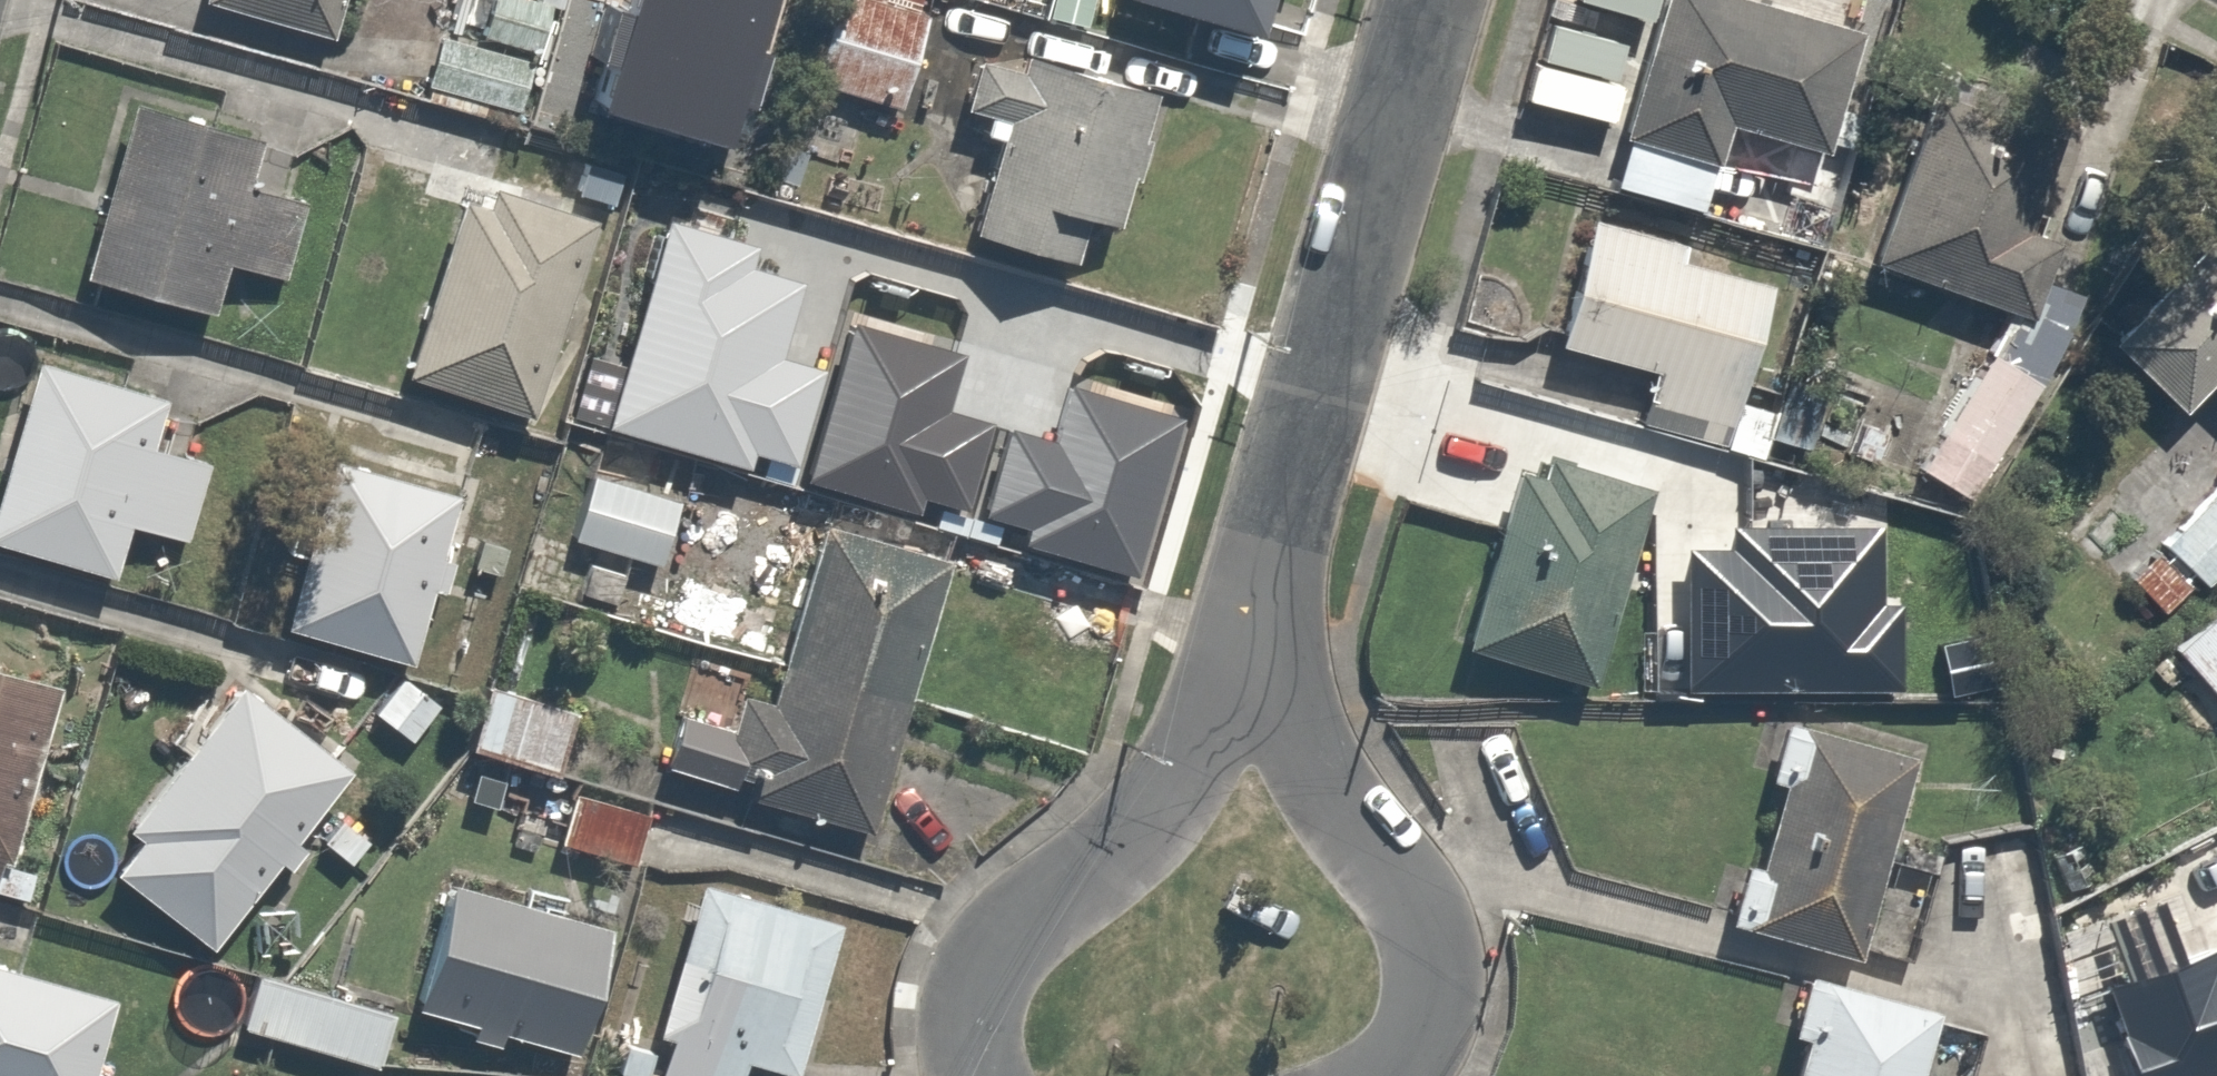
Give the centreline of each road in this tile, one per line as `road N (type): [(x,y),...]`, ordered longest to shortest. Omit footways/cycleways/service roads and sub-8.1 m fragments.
road 1 (residential): [(1434,0),(1242,637)]
road 2 (residential): [(1242,637),(1320,795),(1401,880),(1427,943),(1433,1001),(1417,1055),(1398,1075)]
road 3 (residential): [(983,1075),(977,1034),(987,973),(1030,922),(1128,845),(1190,764)]
road 4 (residential): [(1190,764),(1242,637)]

